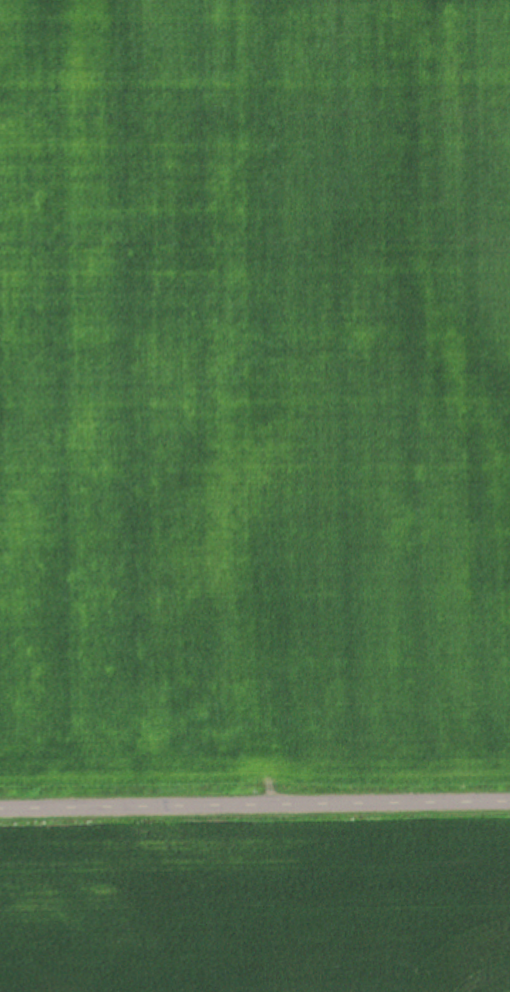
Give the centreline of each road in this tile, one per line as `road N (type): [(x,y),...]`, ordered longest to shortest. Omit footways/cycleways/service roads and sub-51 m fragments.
road 1 (residential): [(0,812),(509,804)]

